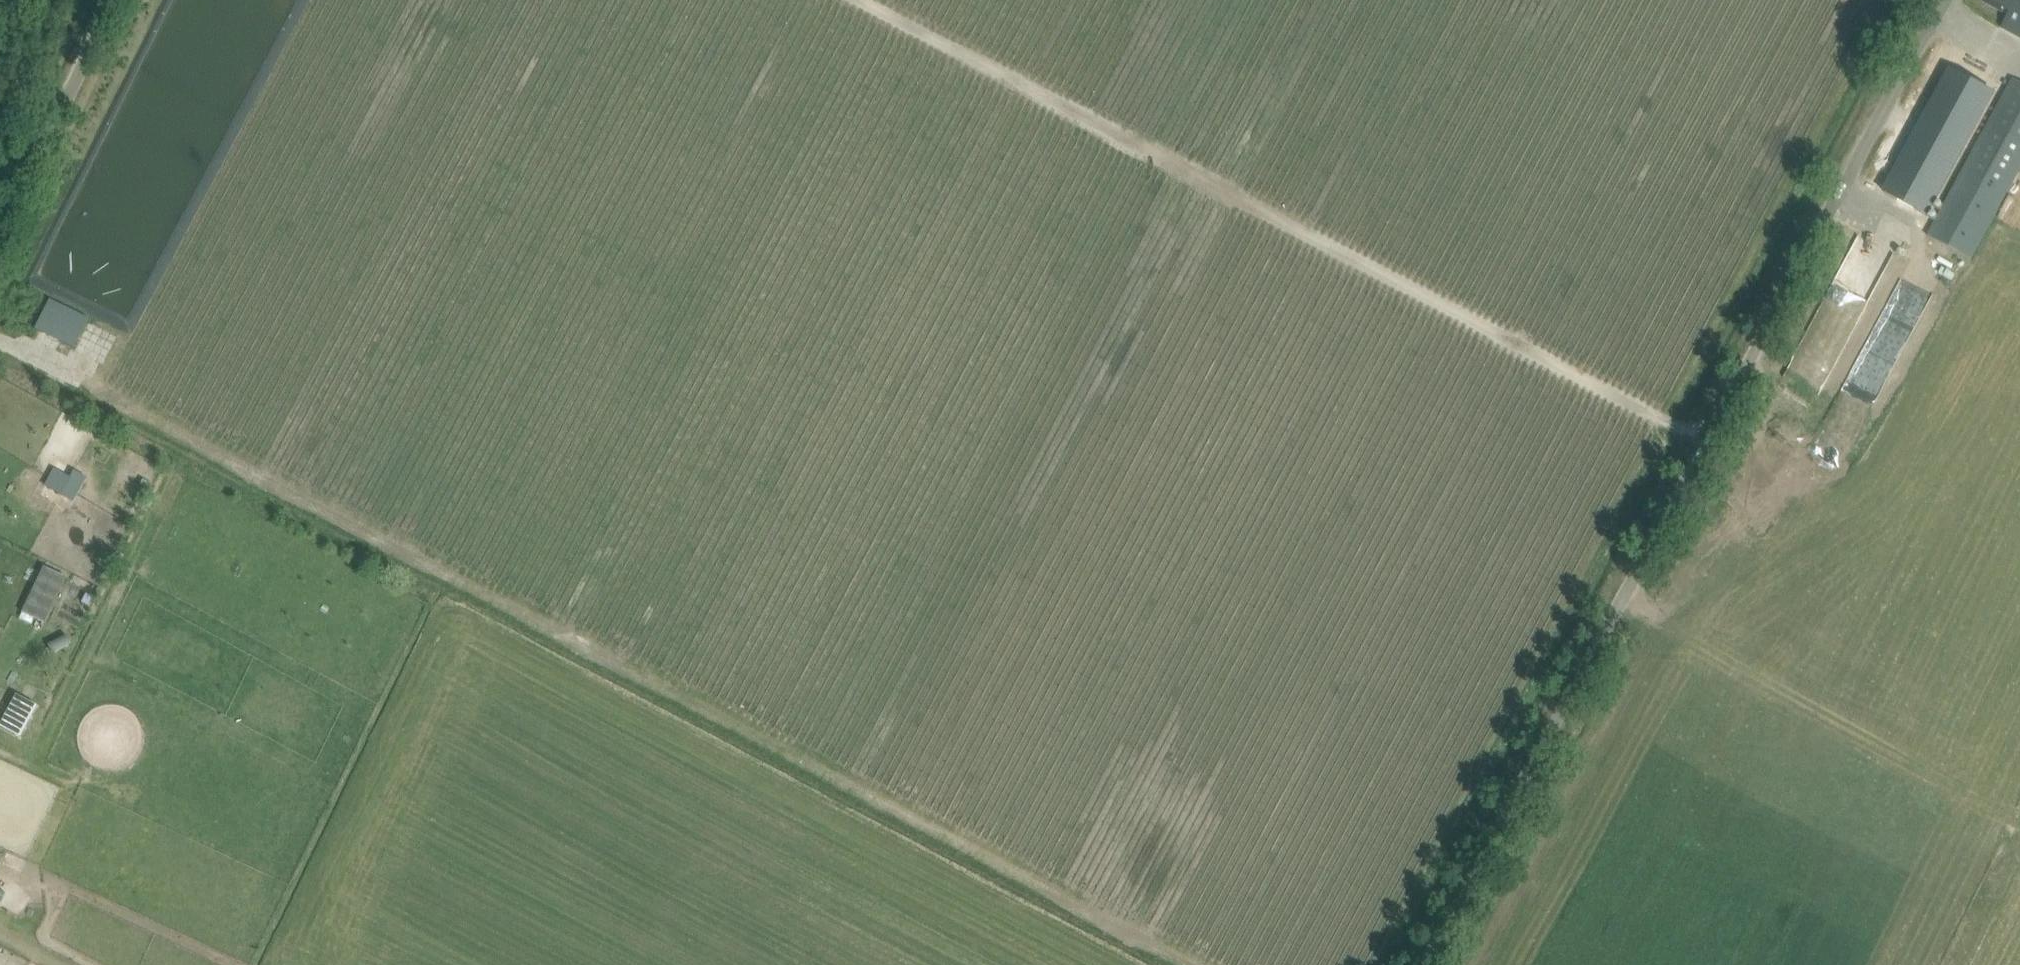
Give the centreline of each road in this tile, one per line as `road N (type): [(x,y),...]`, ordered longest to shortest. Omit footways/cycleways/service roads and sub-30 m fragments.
road 1 (unclassified): [(1425,964),(1939,0)]
road 2 (unclassified): [(0,226),(115,0)]

